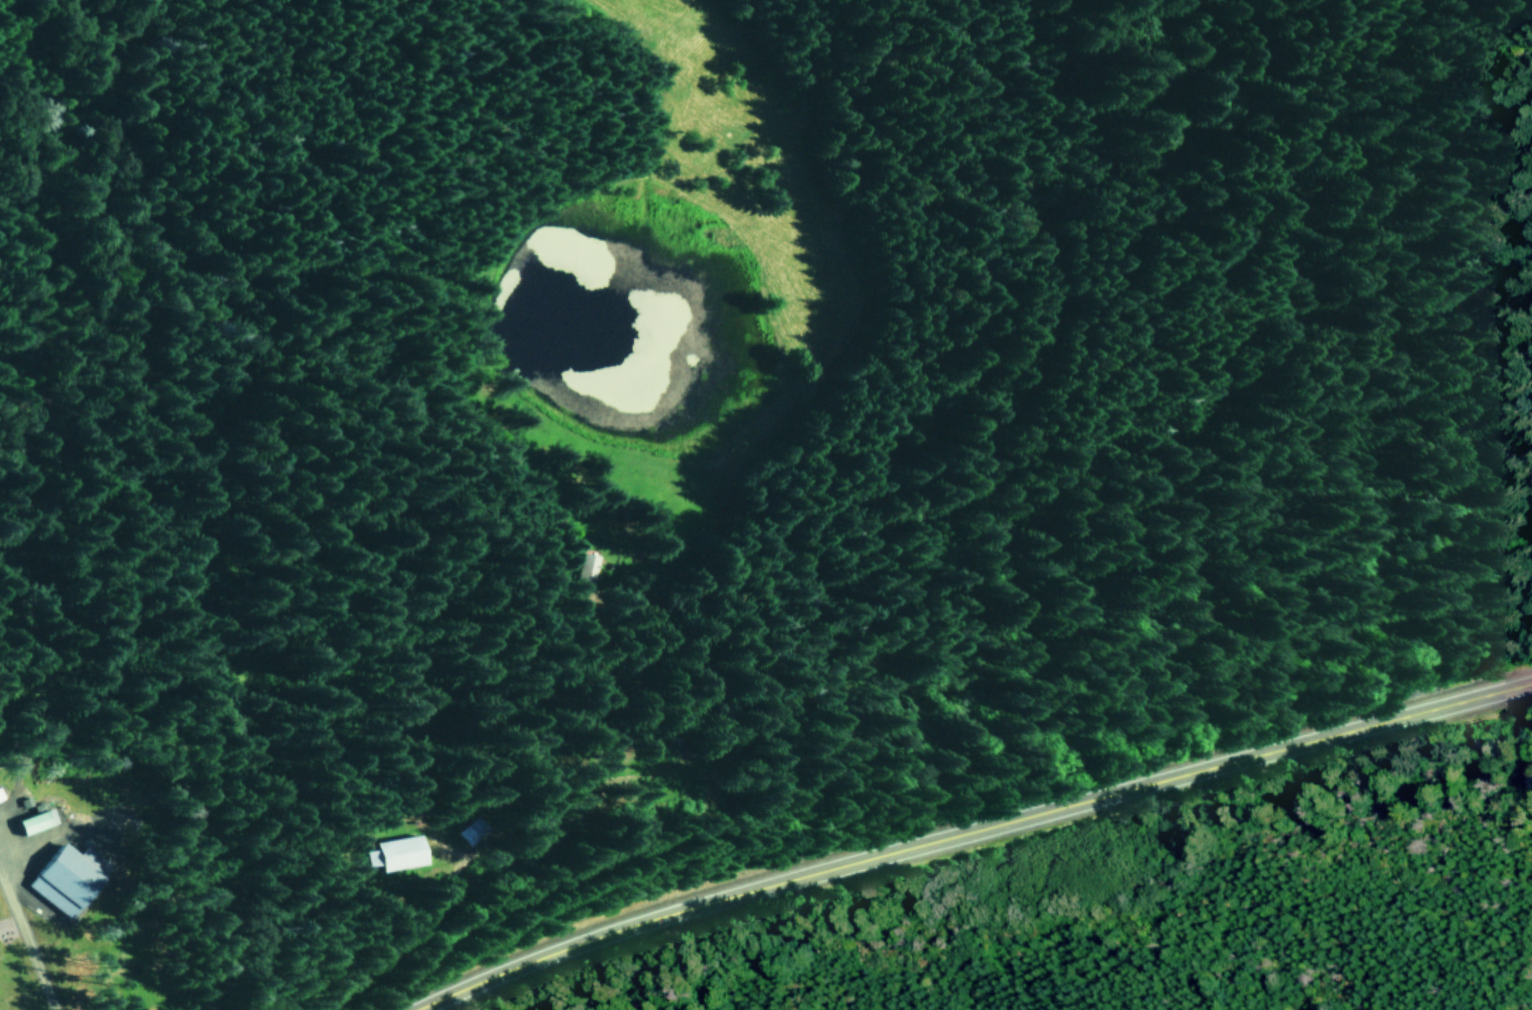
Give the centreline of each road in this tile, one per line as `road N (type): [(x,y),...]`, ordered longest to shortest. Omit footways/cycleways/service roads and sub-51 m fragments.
road 1 (secondary): [(392,1009),(593,930),(1531,675)]

